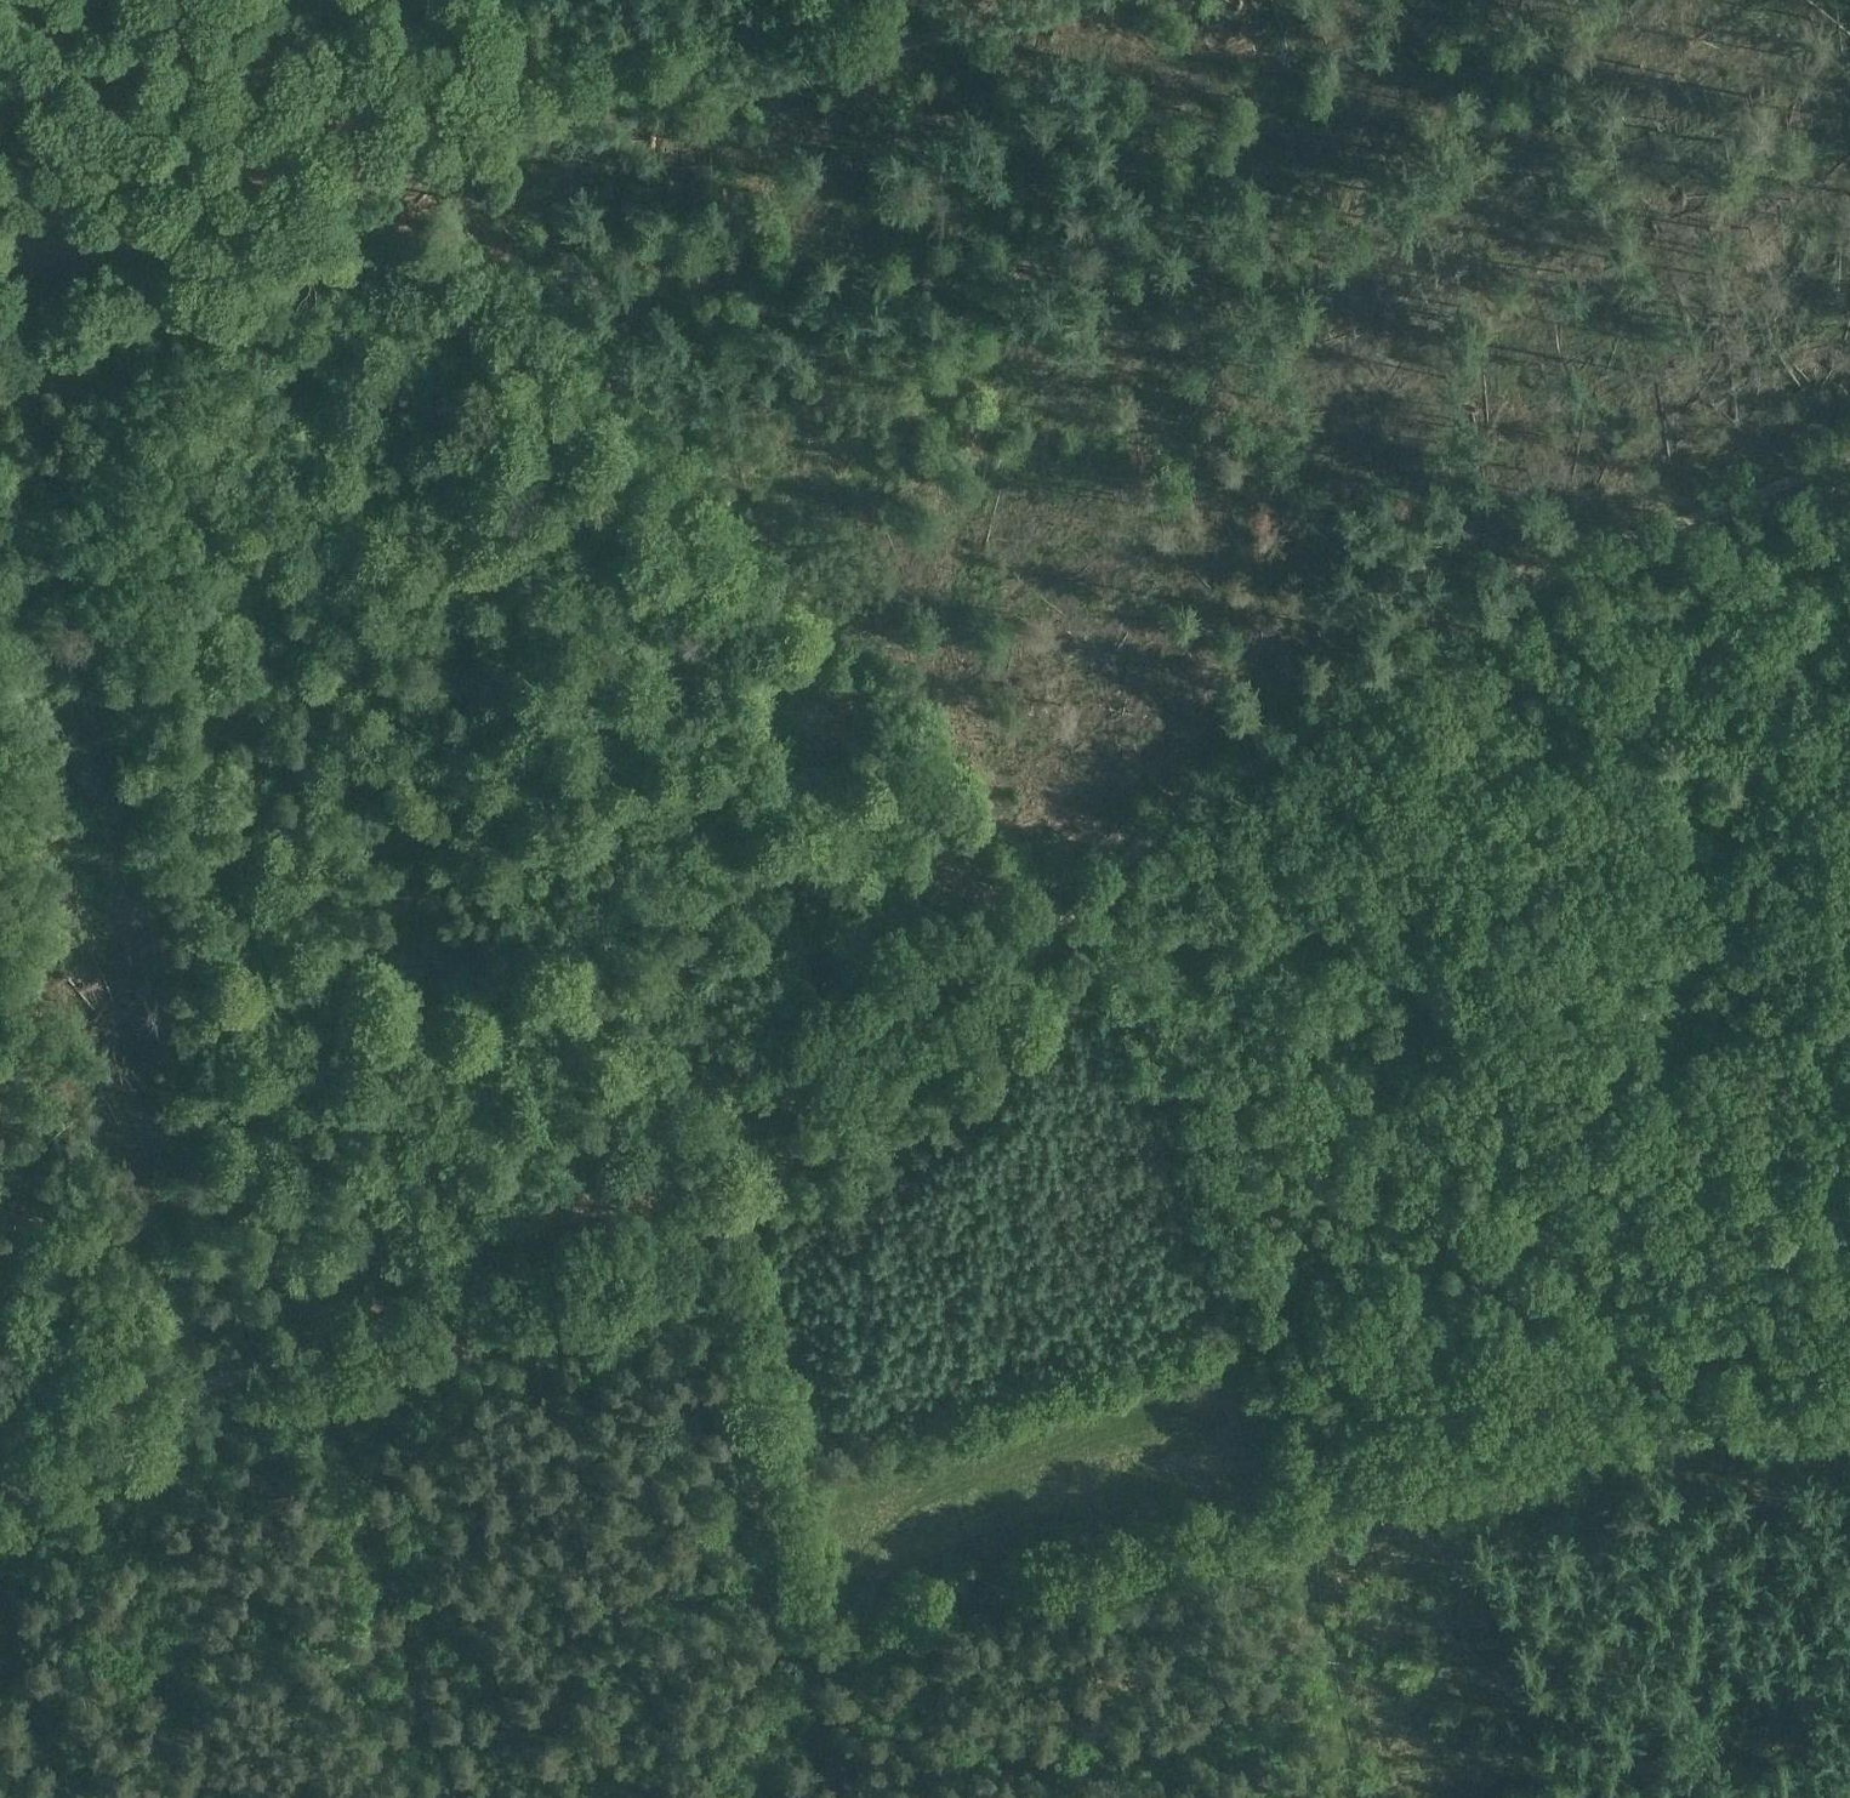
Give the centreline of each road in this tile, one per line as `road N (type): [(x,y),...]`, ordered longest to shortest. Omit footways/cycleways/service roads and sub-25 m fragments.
road 1 (track): [(0,1493),(121,1421),(755,1180),(866,1115),(1063,926),(1208,803),(1535,588),(1651,524),(1849,442)]
road 2 (track): [(0,130),(128,0)]

